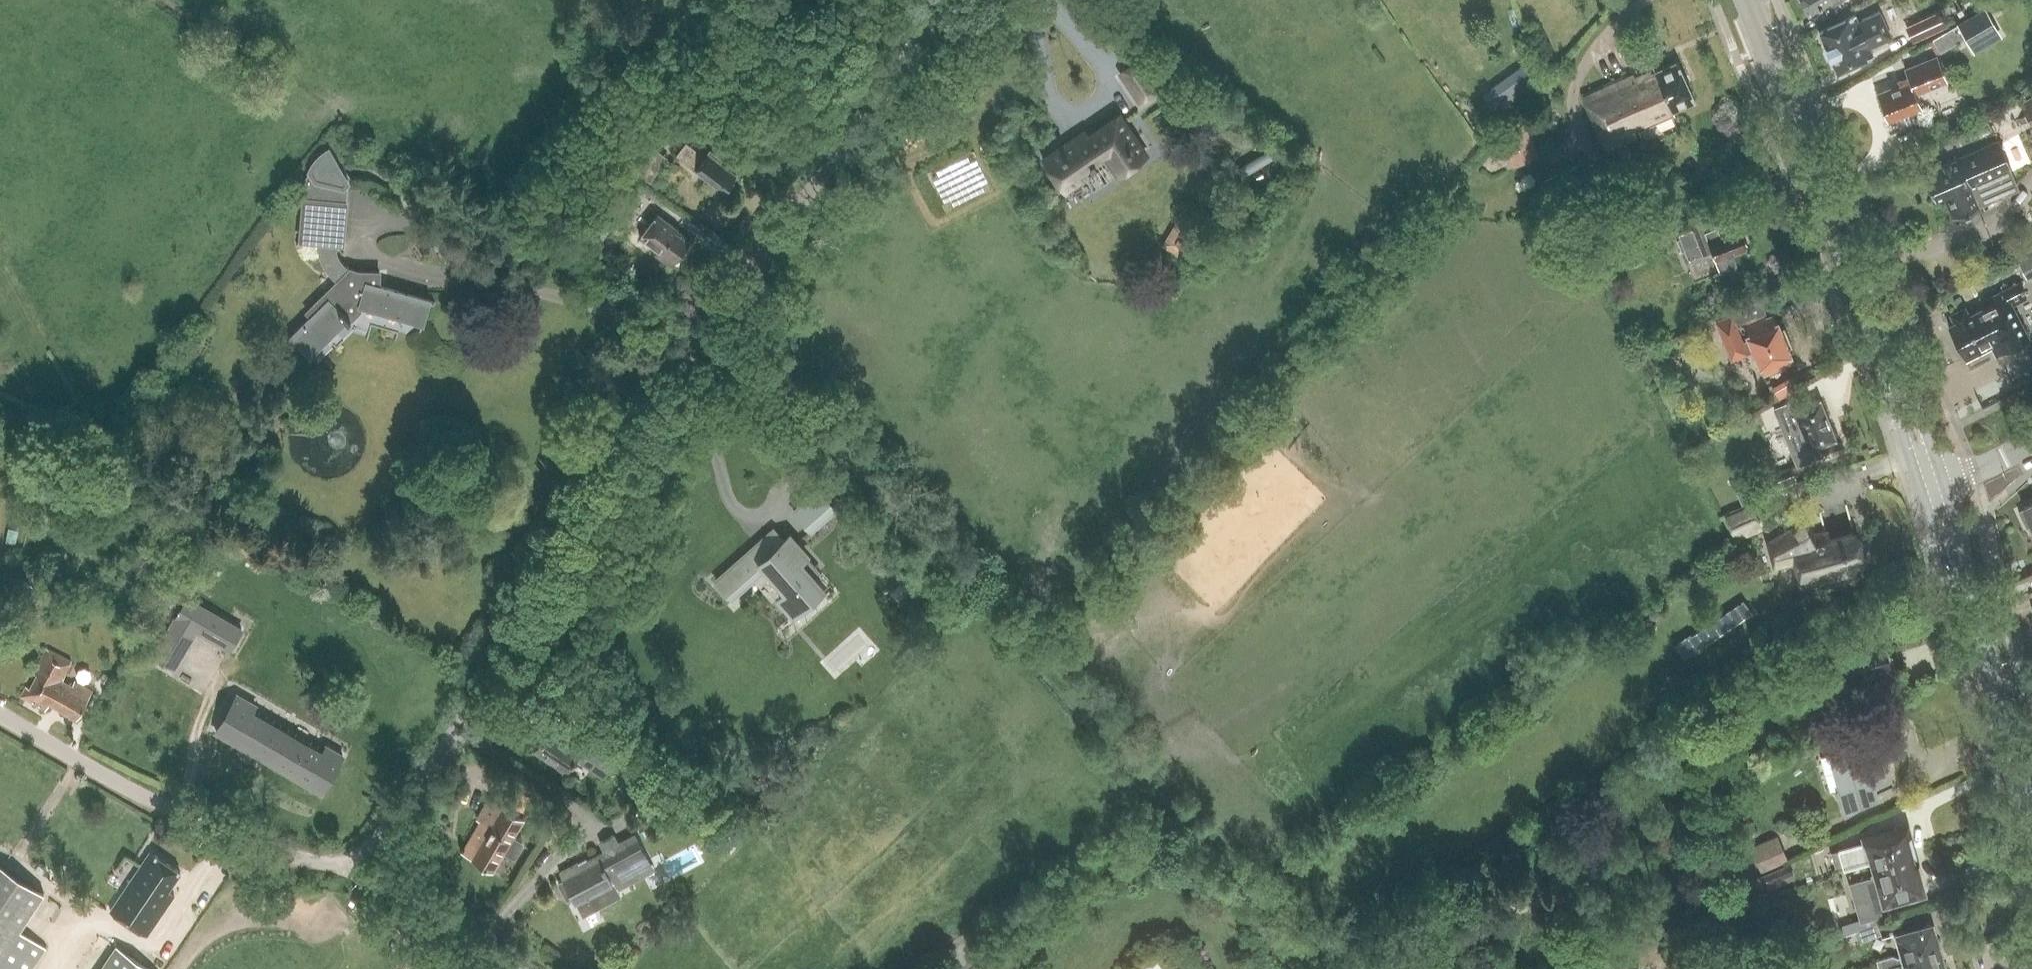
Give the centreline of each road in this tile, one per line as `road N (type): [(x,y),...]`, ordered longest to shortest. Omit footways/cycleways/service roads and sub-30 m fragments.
road 1 (unclassified): [(364,878),(749,278),(962,0)]
road 2 (secondary): [(1931,486),(1748,0)]
road 3 (unclassified): [(364,878),(162,809),(0,716)]
road 4 (secondary): [(2031,821),(1931,486)]
road 5 (unclassified): [(521,968),(364,878)]

